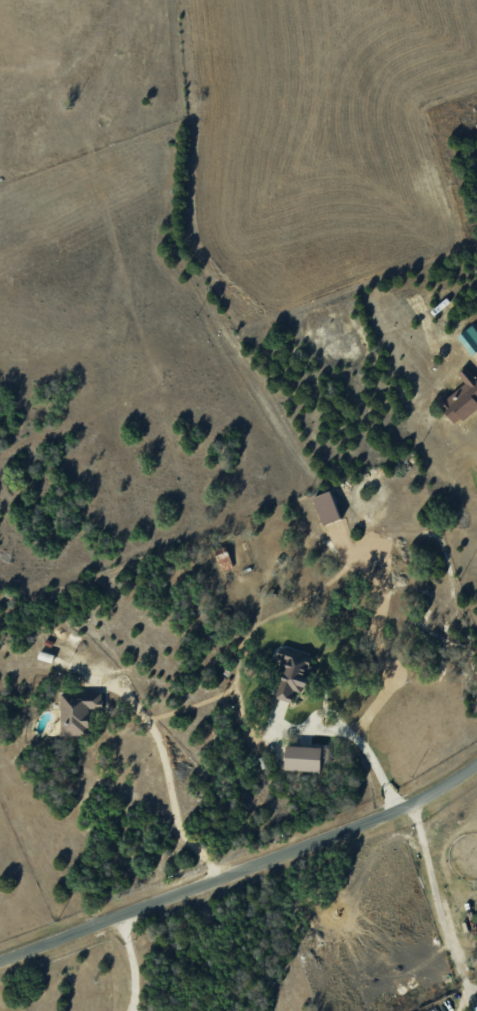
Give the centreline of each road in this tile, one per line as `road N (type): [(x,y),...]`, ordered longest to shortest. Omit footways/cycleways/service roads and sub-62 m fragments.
road 1 (residential): [(0,961),(357,827),(476,761)]

